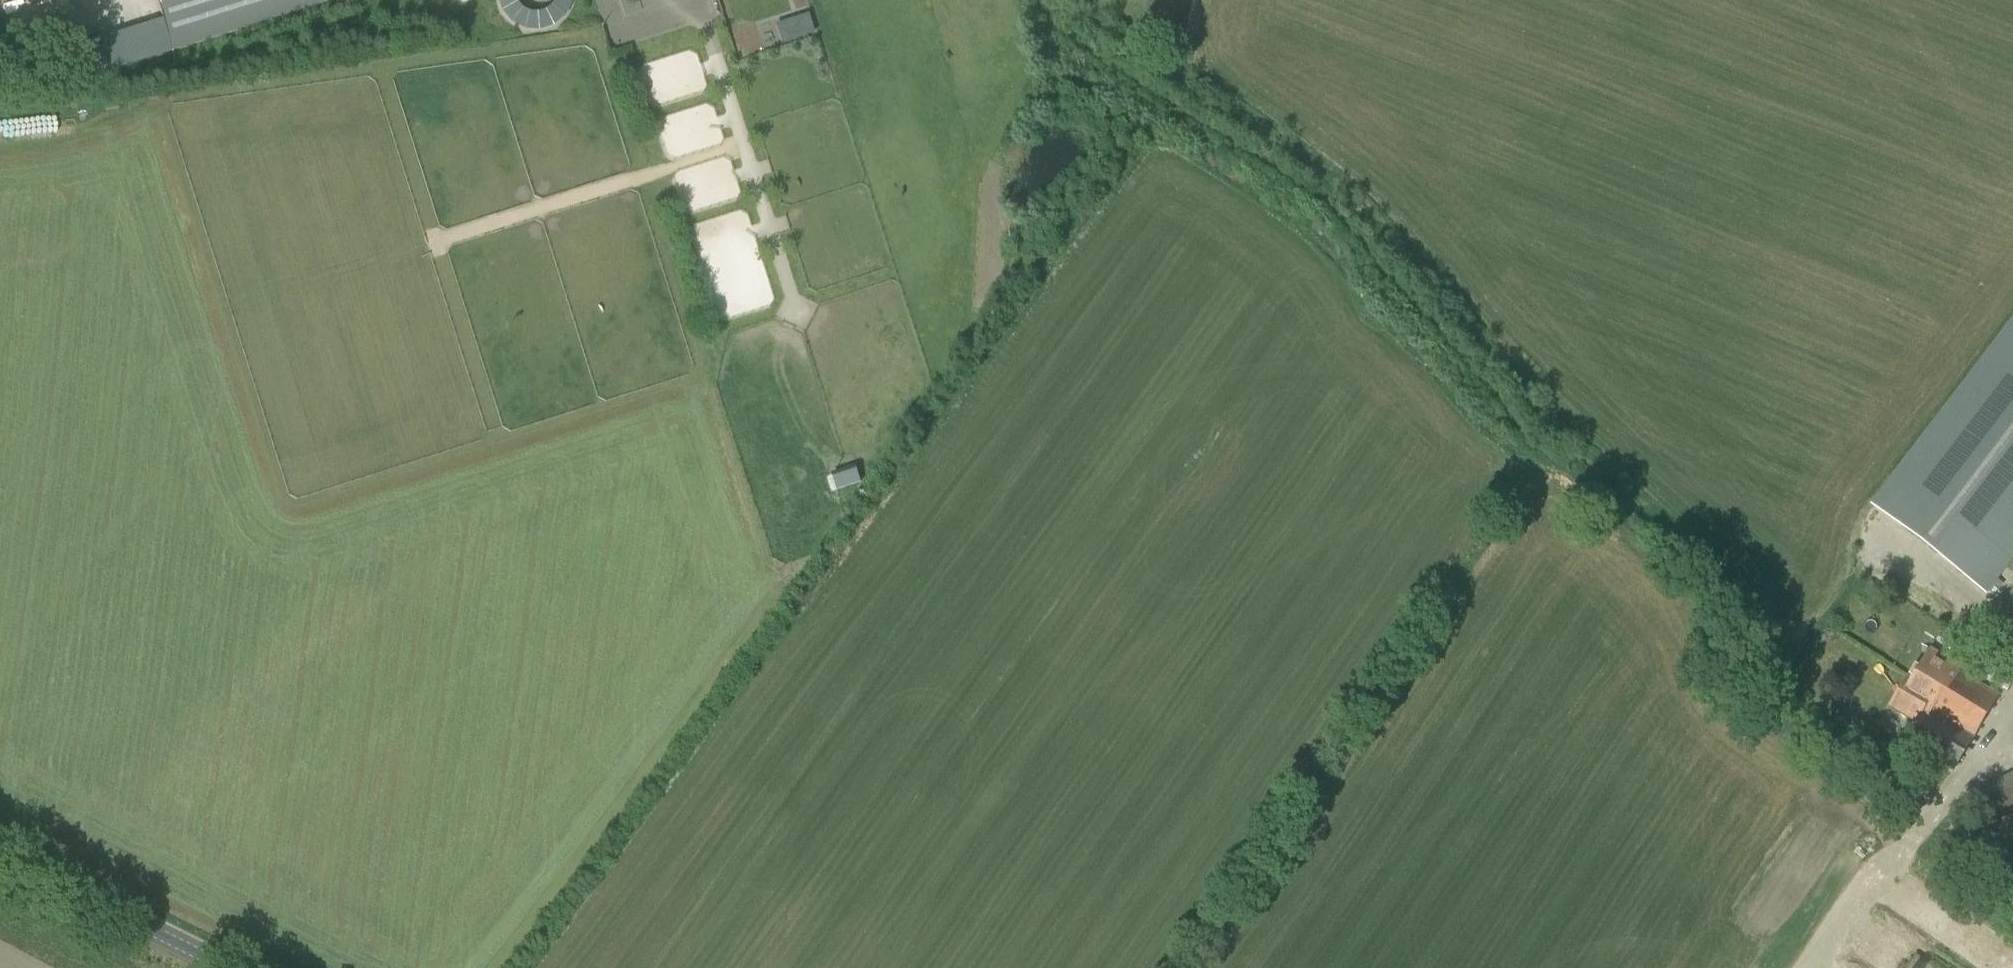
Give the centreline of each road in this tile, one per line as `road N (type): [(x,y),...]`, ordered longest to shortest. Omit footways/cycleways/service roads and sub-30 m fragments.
road 1 (secondary): [(0,854),(228,967)]

